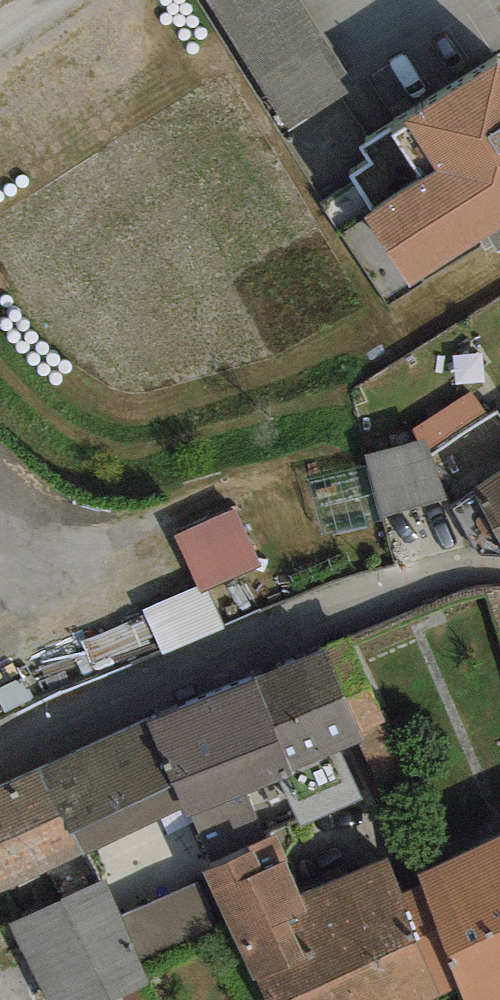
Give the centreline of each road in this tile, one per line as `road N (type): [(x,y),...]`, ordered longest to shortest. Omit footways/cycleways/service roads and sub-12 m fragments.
road 1 (residential): [(499,577),(420,582),(0,769)]

